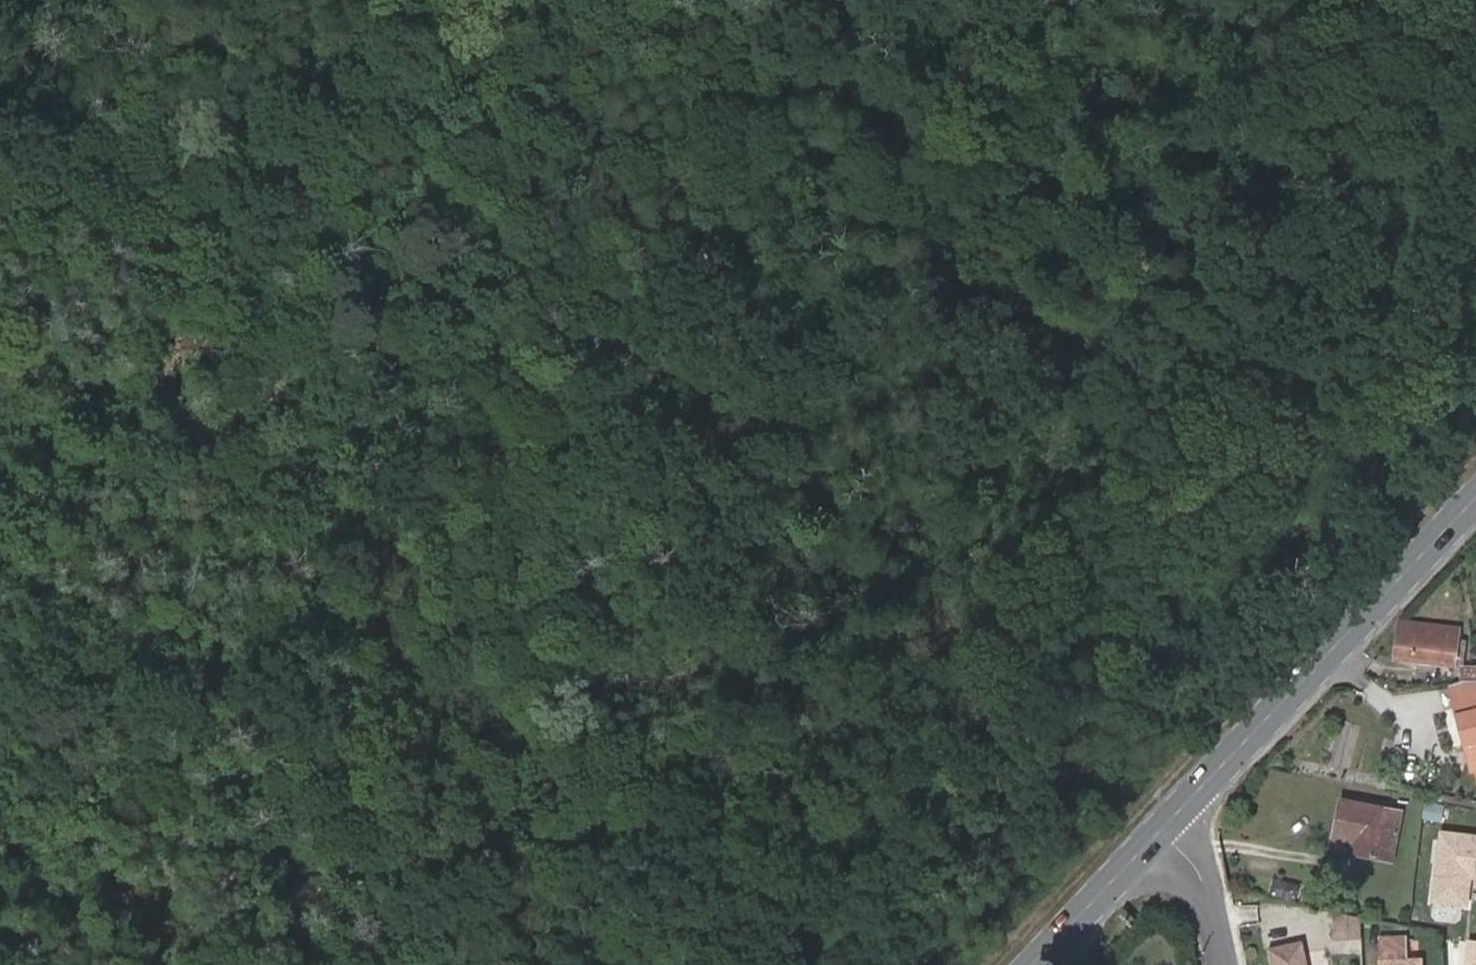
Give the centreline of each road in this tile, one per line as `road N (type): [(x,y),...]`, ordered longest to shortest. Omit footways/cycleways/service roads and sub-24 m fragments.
road 1 (secondary): [(1163,829),(1475,500)]
road 2 (secondary): [(1035,964),(1163,829)]
road 3 (residential): [(1163,829),(1208,882),(1225,964)]

